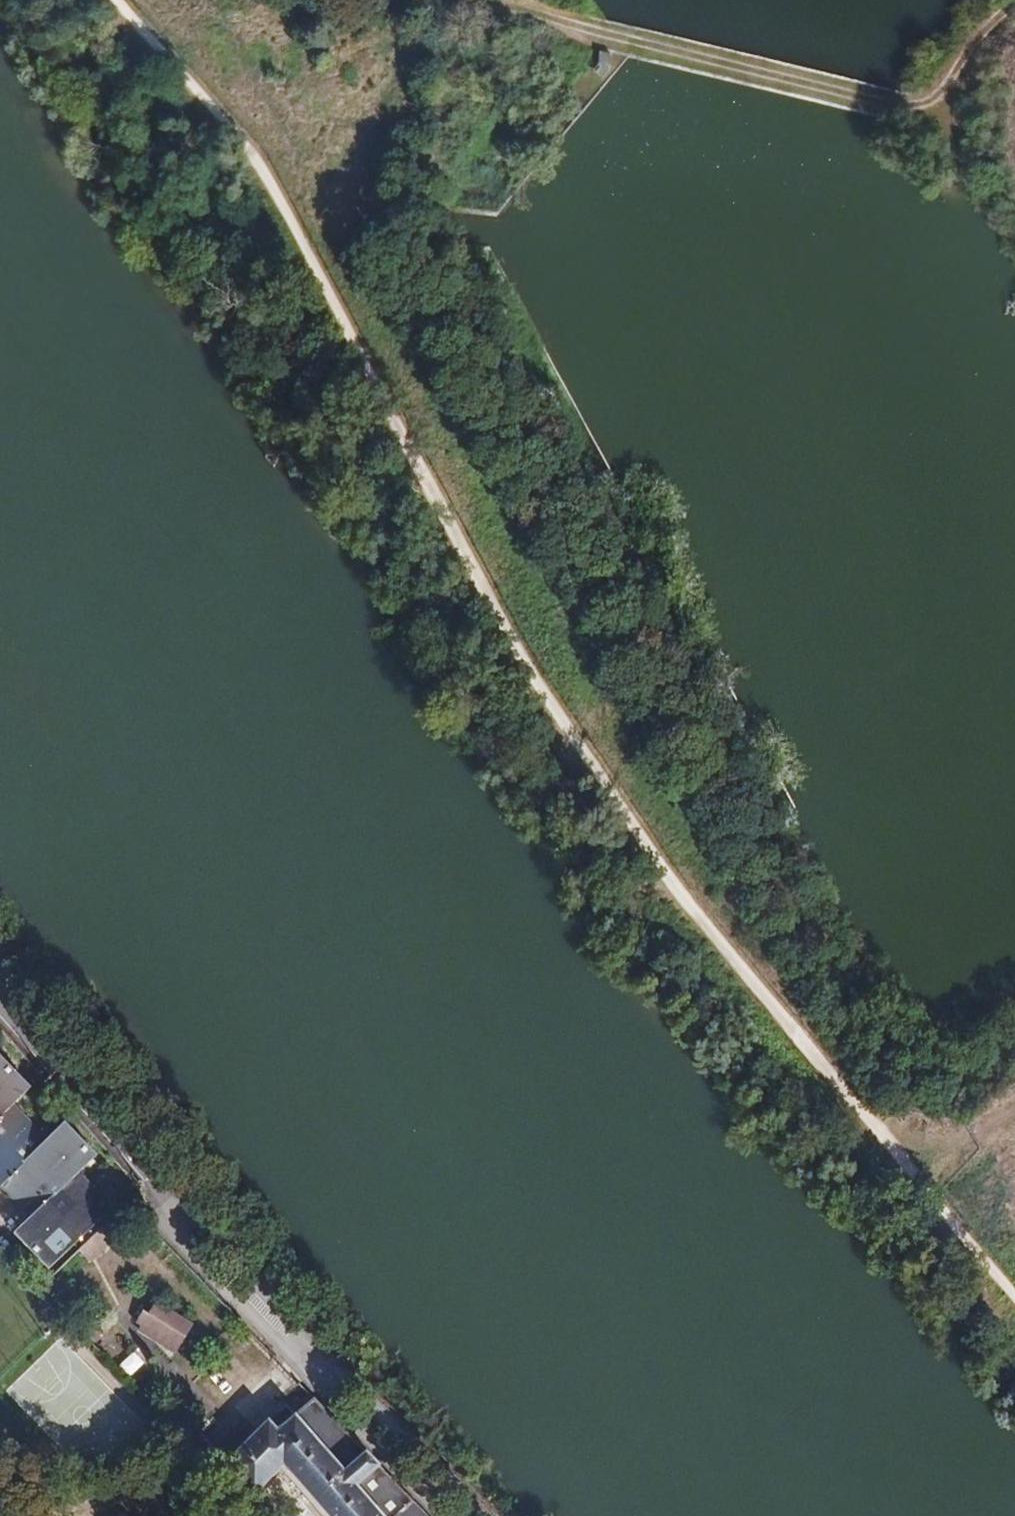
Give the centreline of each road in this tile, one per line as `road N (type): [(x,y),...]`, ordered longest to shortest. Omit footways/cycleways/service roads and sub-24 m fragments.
road 1 (unclassified): [(0,987),(163,1182),(484,1515)]
road 2 (track): [(447,0),(890,110)]
road 3 (track): [(1014,11),(984,37),(950,95),(890,110)]

